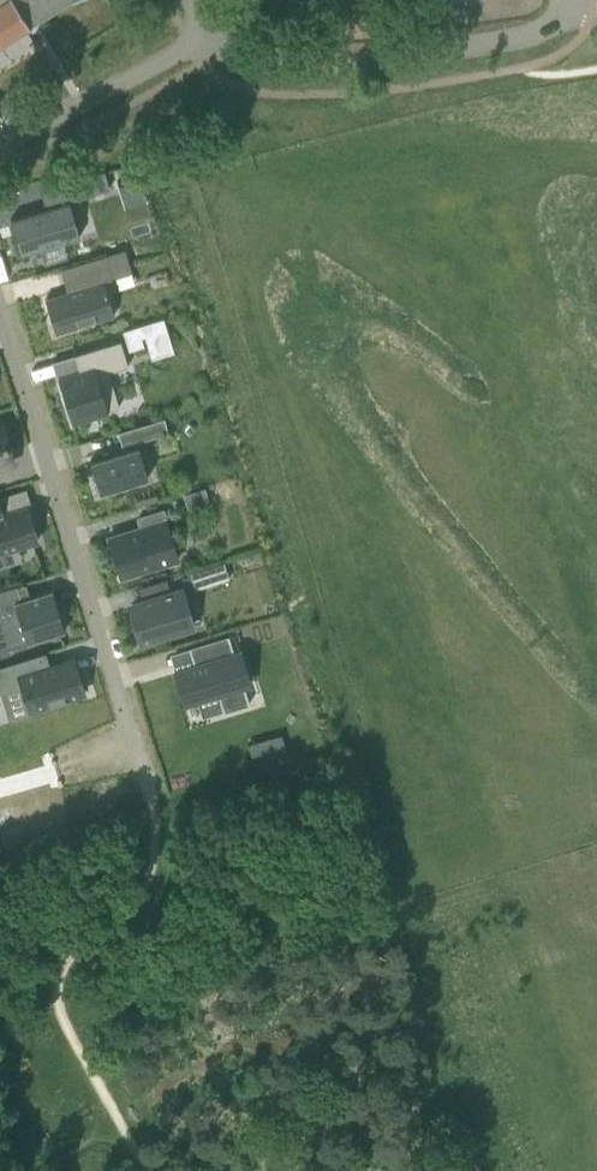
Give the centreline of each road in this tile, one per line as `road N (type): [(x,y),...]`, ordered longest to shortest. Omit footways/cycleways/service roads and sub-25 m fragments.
road 1 (residential): [(149,790),(0,315)]
road 2 (residential): [(207,38),(249,62),(368,64),(535,34),(564,9)]
road 3 (residential): [(0,146),(207,38)]

